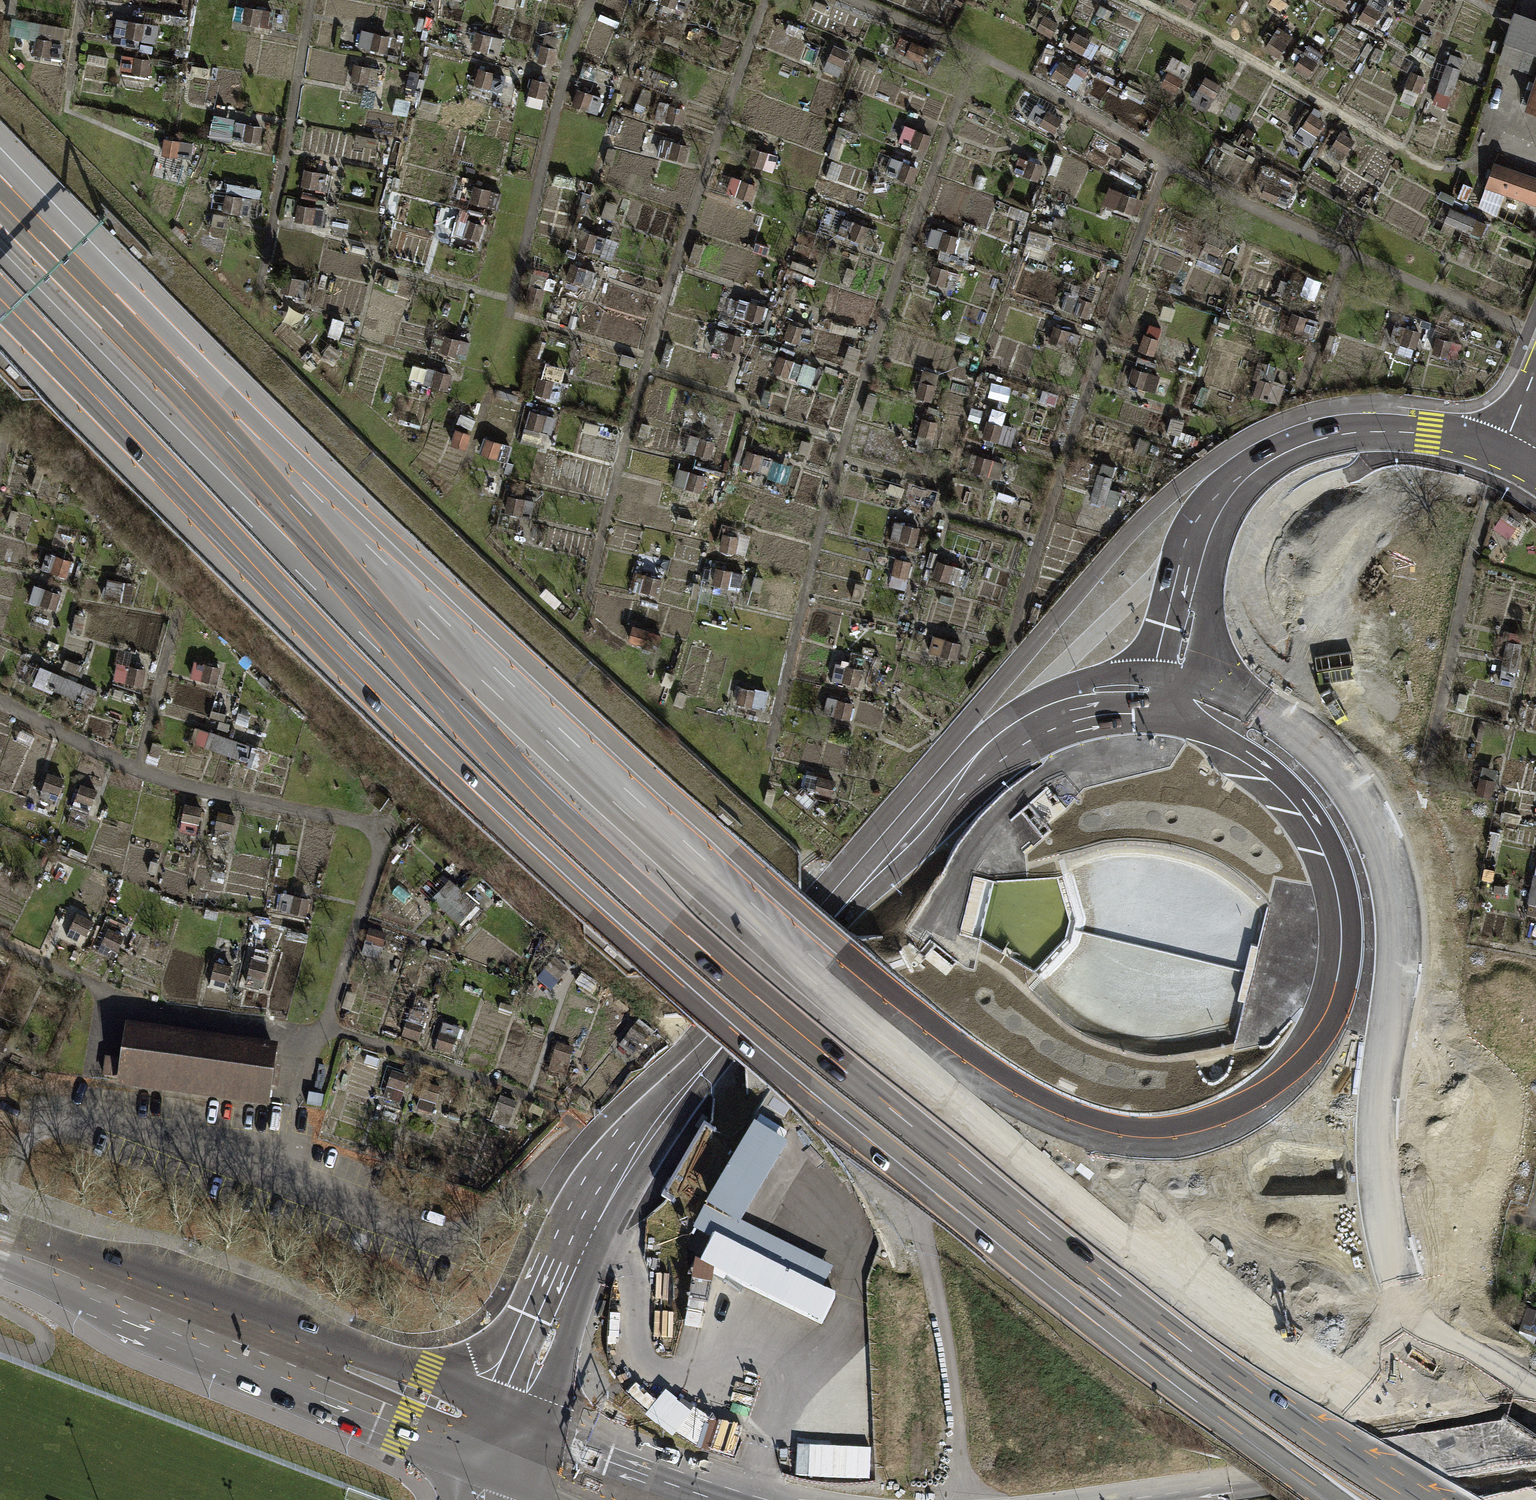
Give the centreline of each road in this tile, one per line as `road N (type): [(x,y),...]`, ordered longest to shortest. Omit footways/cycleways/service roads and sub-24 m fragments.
road 1 (motorway): [(951,1081),(766,927),(469,656),(0,183)]
road 2 (motorway): [(0,283),(418,704),(816,1056)]
road 3 (tertiary): [(507,1440),(624,1170),(835,915),(1016,728),(1098,697),(1172,694)]
road 4 (track): [(1424,461),(1376,459),(1289,505),(1255,565),(1257,599),(1270,629),(1324,679),(1392,794),(1433,934),(1446,1134),(1464,1189),(1481,1205),(1505,1211)]
road 5 (motorway): [(1481,1474),(1384,1255),(1369,1097),(1385,924),(1362,827),(1324,773),(1275,730),(1172,694)]
road 6 (motorway): [(1172,694),(1291,785),(1337,854),(1354,932),(1331,1028),(1301,1072),(1266,1102),(1212,1131),(1174,1139),(1089,1134),(951,1081)]
road 7 (motorway): [(816,1056),(1389,1499)]
road 8 (motorway): [(816,1056),(854,1112),(1339,1499)]
road 9 (motorway): [(1481,1474),(1192,1273),(951,1081)]
road 10 (tertiary): [(1172,694),(1209,537),(1245,478),(1314,441),(1359,432),(1470,439),(1502,453)]
road 11 (primary): [(279,1347),(0,1247)]
road 12 (primary): [(507,1440),(462,1386),(371,1352),(279,1347)]
road 13 (primary): [(279,1347),(356,1409),(450,1447),(507,1440)]

